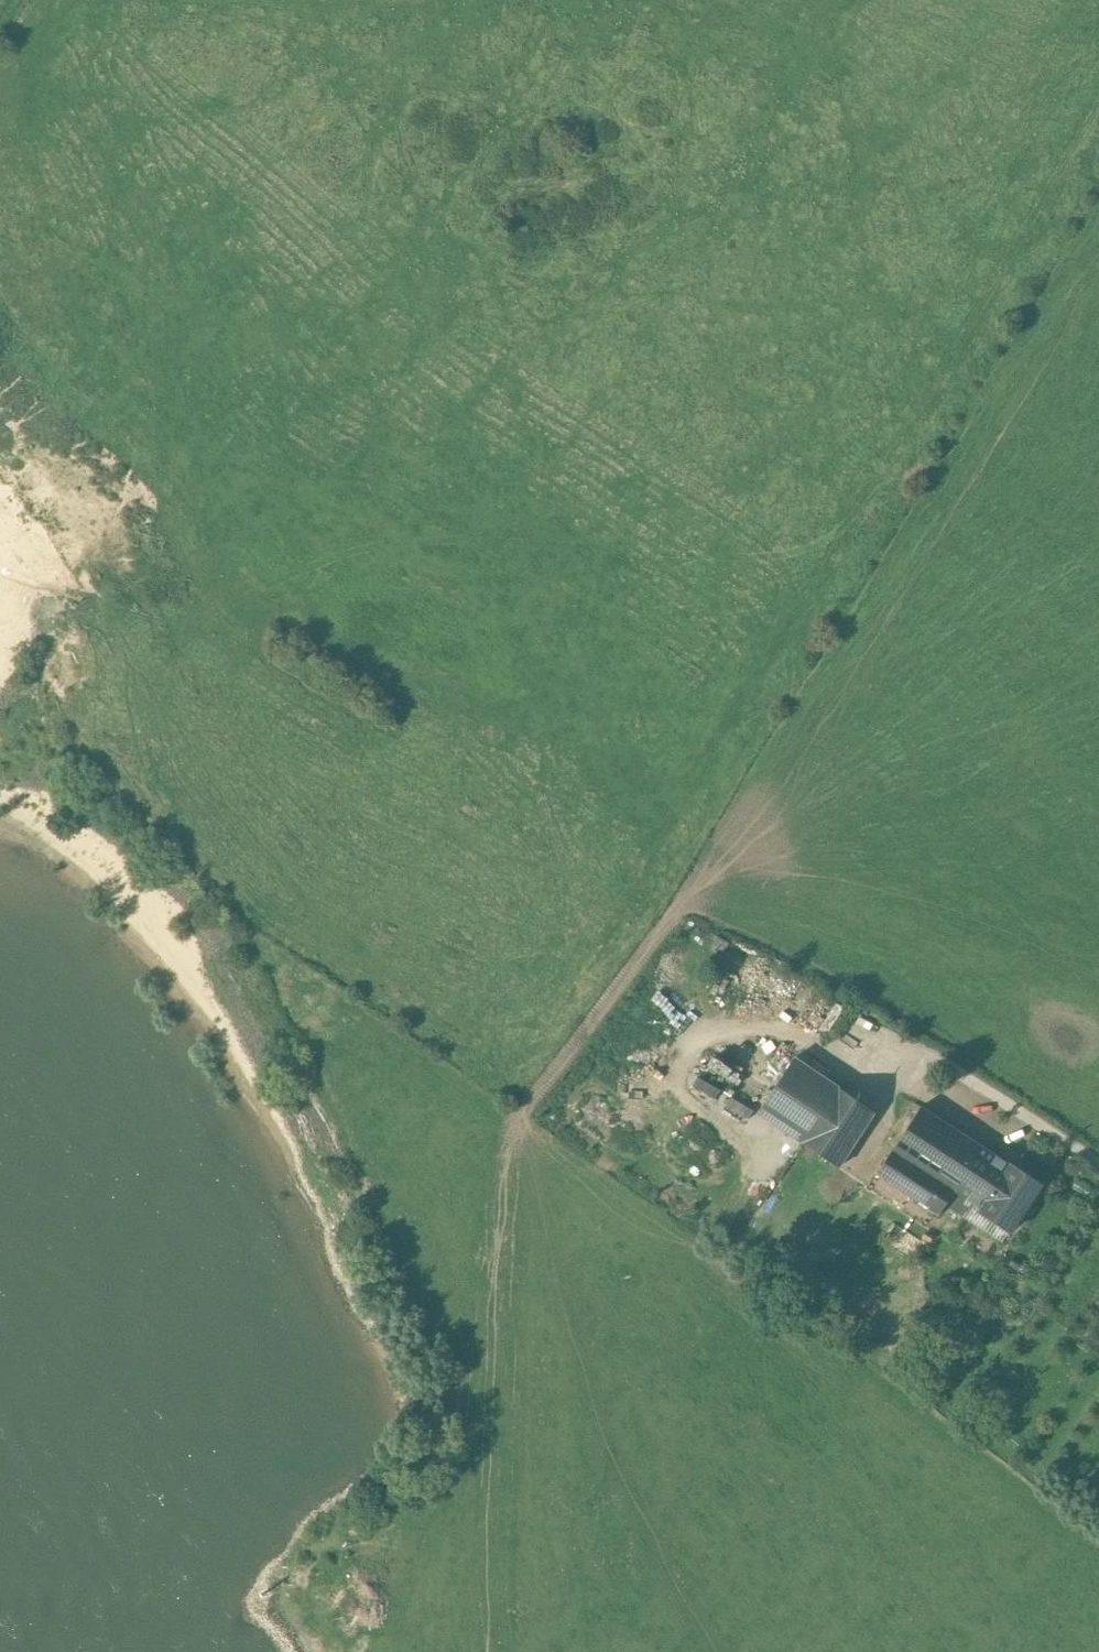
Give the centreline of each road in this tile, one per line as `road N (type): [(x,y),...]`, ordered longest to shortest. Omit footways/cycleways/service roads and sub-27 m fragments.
road 1 (residential): [(966,1074),(1098,1161)]

